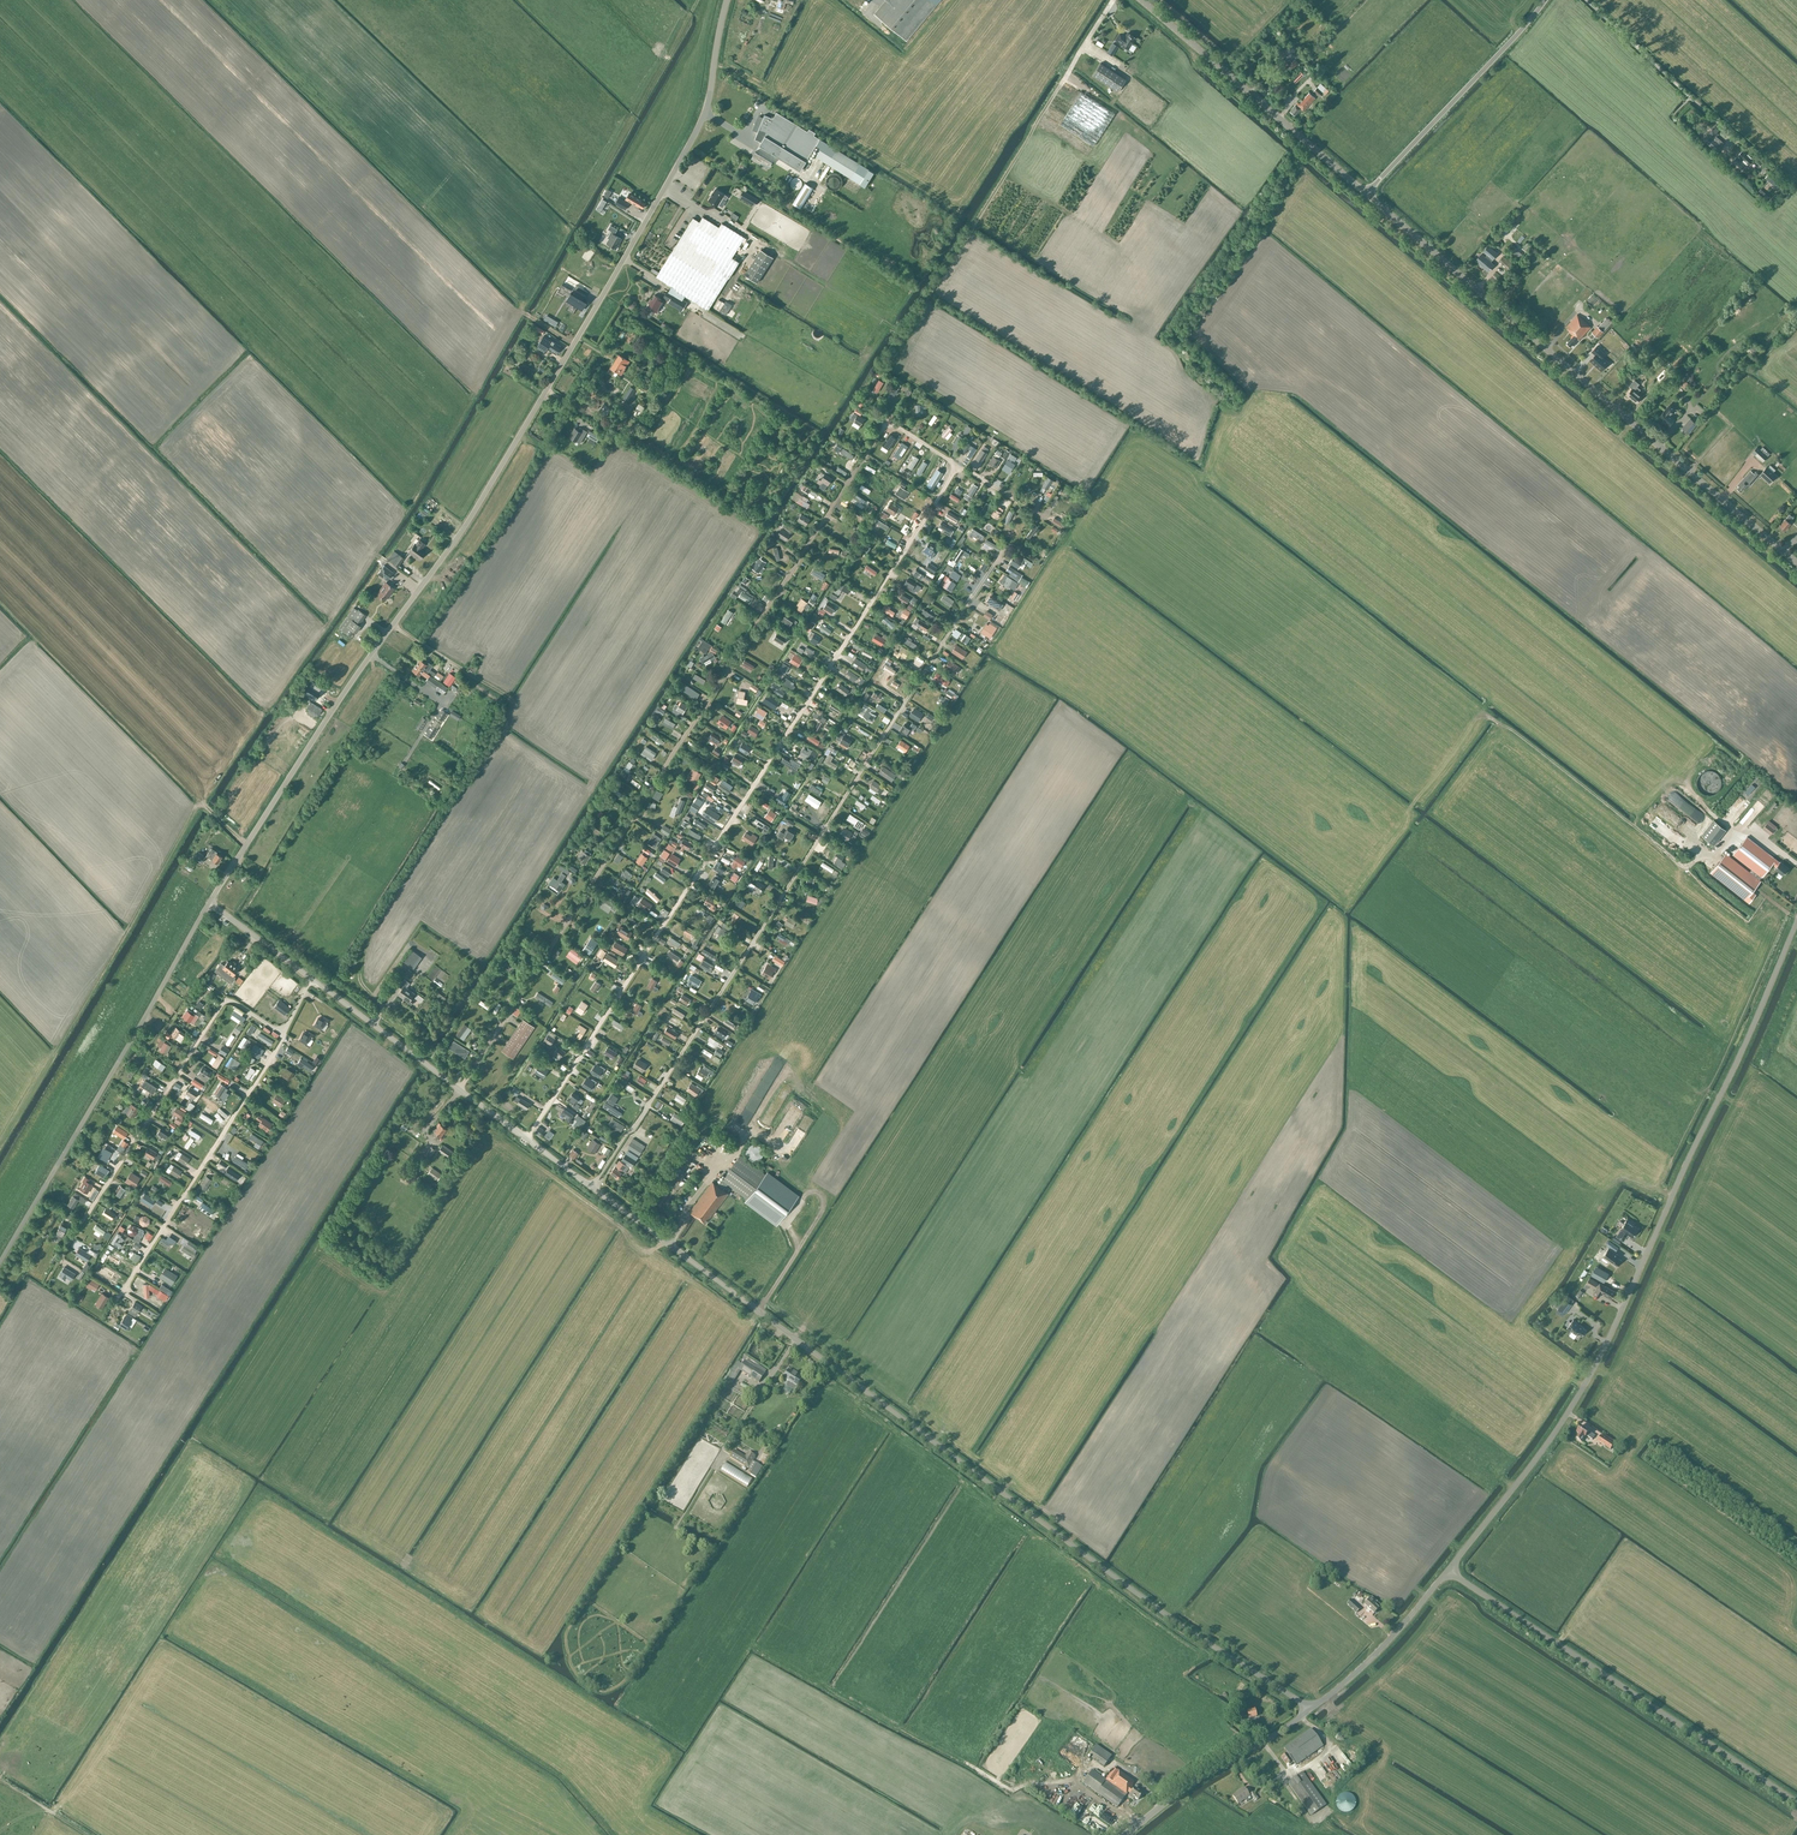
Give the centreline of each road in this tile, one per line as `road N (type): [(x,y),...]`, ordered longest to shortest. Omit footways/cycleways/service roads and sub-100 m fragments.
road 1 (unclassified): [(212,904),(504,463),(657,201),(706,111),(727,0)]
road 2 (track): [(460,1090),(885,426),(1052,522)]
road 3 (unclassified): [(1309,1708),(1204,1641),(591,1186)]
road 4 (residential): [(526,1139),(958,465)]
road 5 (unclassified): [(1449,1570),(1591,1376),(1796,920)]
road 6 (residential): [(591,1186),(641,1121),(989,567)]
road 7 (tertiary): [(1796,564),(1366,193)]
road 8 (unclassified): [(0,1265),(212,904)]
road 9 (unclassified): [(1796,1804),(1449,1570)]
road 10 (residential): [(49,1276),(226,1001),(283,1035)]
road 11 (residential): [(110,1314),(283,1035)]
road 12 (tertiary): [(1366,193),(1140,0)]
road 13 (unclassified): [(526,1139),(311,978)]
road 14 (unclassified): [(1366,193),(1545,0)]
road 15 (unclassified): [(1129,1834),(1309,1708)]
road 16 (unclassified): [(1309,1708),(1373,1657),(1449,1570)]
road 17 (track): [(1060,85),(971,227)]
road 18 (unclassified): [(311,978),(212,904)]

